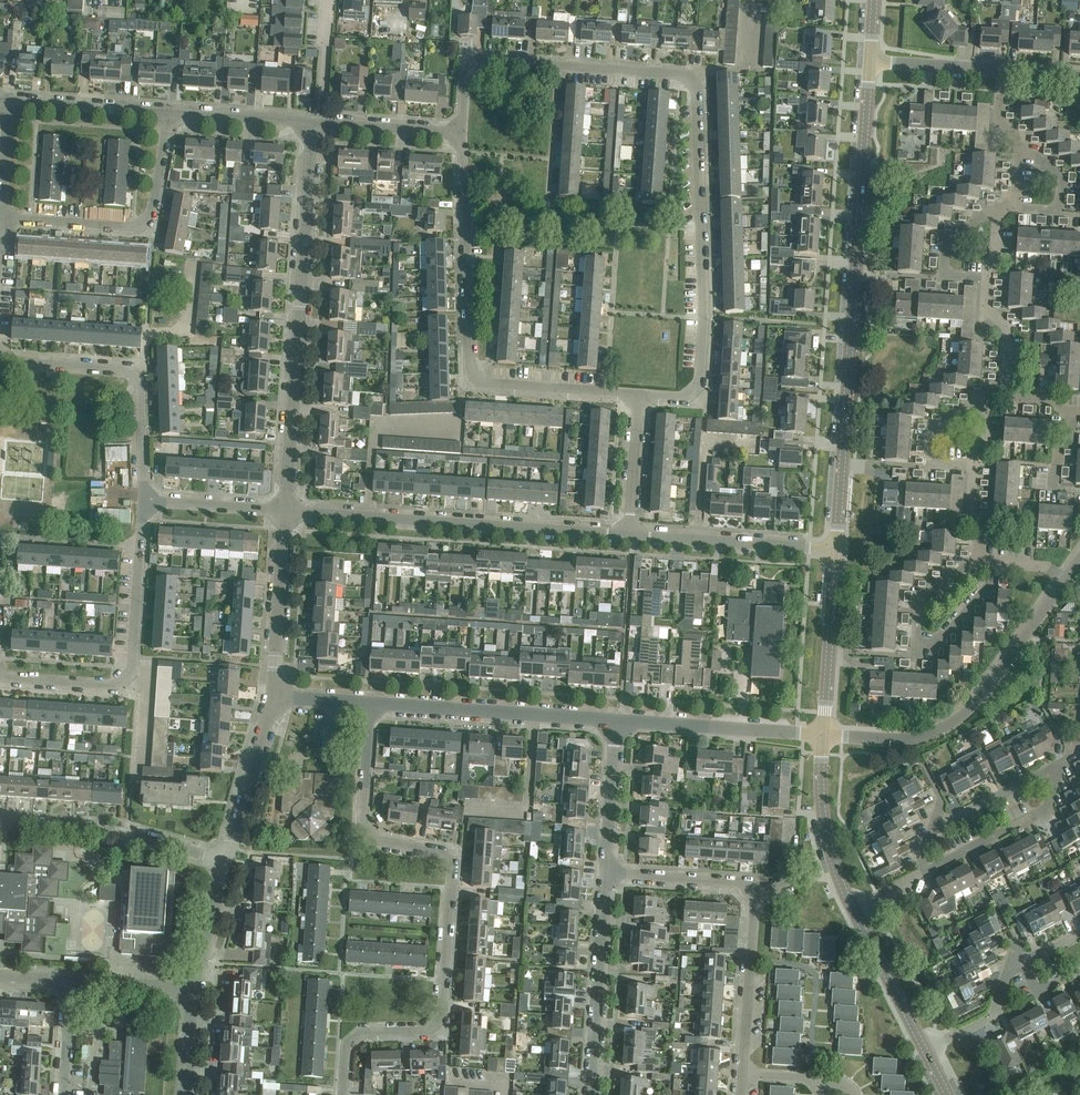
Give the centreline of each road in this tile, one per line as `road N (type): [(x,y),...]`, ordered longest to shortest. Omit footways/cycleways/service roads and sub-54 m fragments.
road 1 (residential): [(343,1094),(346,1047),(359,1034),(430,1032),(443,1016),(453,867),(441,851),(374,841),(362,822),(370,703)]
road 2 (tertiary): [(836,550),(870,61)]
road 3 (unclassified): [(638,394),(483,383),(468,367),(462,133)]
road 4 (residential): [(286,511),(313,122)]
road 5 (unclassified): [(638,394),(682,397),(700,381),(697,88)]
road 6 (residential): [(630,535),(286,511)]
road 7 (residential): [(743,1073),(755,889),(605,872)]
road 8 (residential): [(823,735),(903,740),(950,725),(984,693),(1065,580)]
road 9 (unclassified): [(462,133),(466,74),(483,60),(685,74),(697,88)]
road 10 (residential): [(143,501),(133,373),(0,357)]
road 11 (residential): [(0,218),(136,228),(152,215),(172,112)]
road 12 (residential): [(616,721),(370,703)]
road 13 (unclassified): [(227,862),(112,831),(0,823)]
road 14 (residential): [(589,1094),(605,872)]
road 15 (residential): [(823,735),(616,721)]
road 16 (residential): [(836,550),(630,535)]
road 17 (unclassified): [(272,696),(286,511)]
road 18 (tertiary): [(823,735),(836,550)]
road 19 (unclassified): [(122,679),(132,670),(143,501)]
road 20 (tertiary): [(853,908),(824,819),(823,735)]
road 21 (unclassified): [(227,862),(272,696)]
road 22 (residential): [(1046,772),(1042,811),(927,870)]
road 23 (residential): [(172,112),(8,99)]
road 24 (tertiary): [(925,1050),(853,908)]
road 25 (residential): [(605,872),(616,721)]
road 26 (unclassified): [(286,511),(143,501)]
road 27 (residential): [(313,122),(172,112)]
road 28 (unclassified): [(630,535),(638,394)]
road 29 (residential): [(462,133),(322,123)]
road 30 (residential): [(987,278),(952,276),(944,267),(945,241),(997,207)]
road 31 (residential): [(974,466),(934,461),(933,431),(985,396)]
road 32 (residential): [(1001,70),(870,61)]
road 33 (unclassified): [(194,989),(227,862)]
road 34 (residential): [(1002,396),(1007,327),(985,308),(987,278)]
road 35 (residential): [(925,1050),(994,1015),(1009,968)]
road 36 (residential): [(932,827),(1046,772)]
road 37 (residential): [(122,679),(116,685),(0,673)]
road 38 (residential): [(1014,208),(1049,210),(1060,200),(1061,178),(1038,155),(1018,153)]
road 39 (residential): [(924,644),(917,644),(919,598),(968,561),(978,562)]
road 40 (residential): [(331,0),(322,123)]
road 41 (residential): [(194,989),(72,981)]

